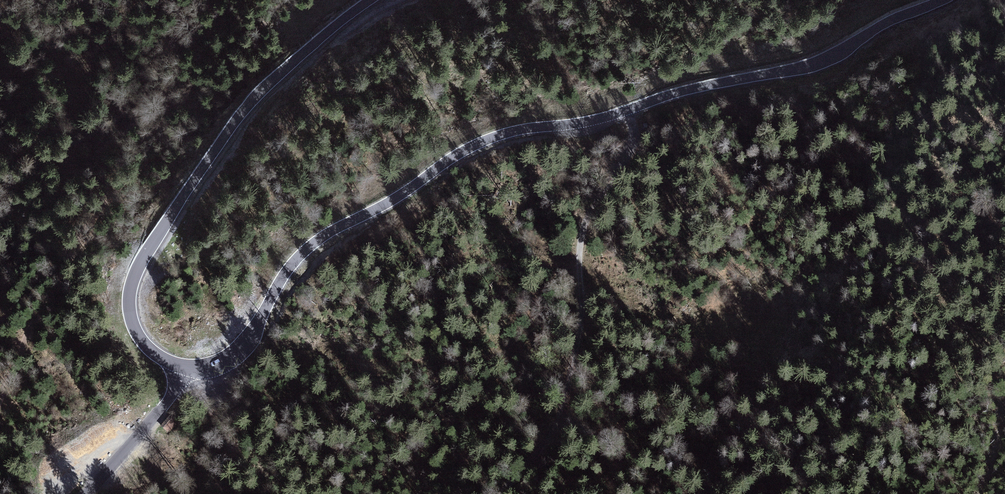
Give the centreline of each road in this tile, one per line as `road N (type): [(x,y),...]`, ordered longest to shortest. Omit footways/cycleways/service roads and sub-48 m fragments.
road 1 (secondary): [(181,367),(206,368),(232,357),(303,252),(470,147),(810,65),(942,0)]
road 2 (secondary): [(375,0),(249,105),(141,264),(130,299),(134,327),(155,354),(181,367)]
road 3 (track): [(629,109),(633,146),(583,237),(580,326),(557,425),(502,493)]
road 4 (unclassified): [(89,493),(151,423),(181,367)]

